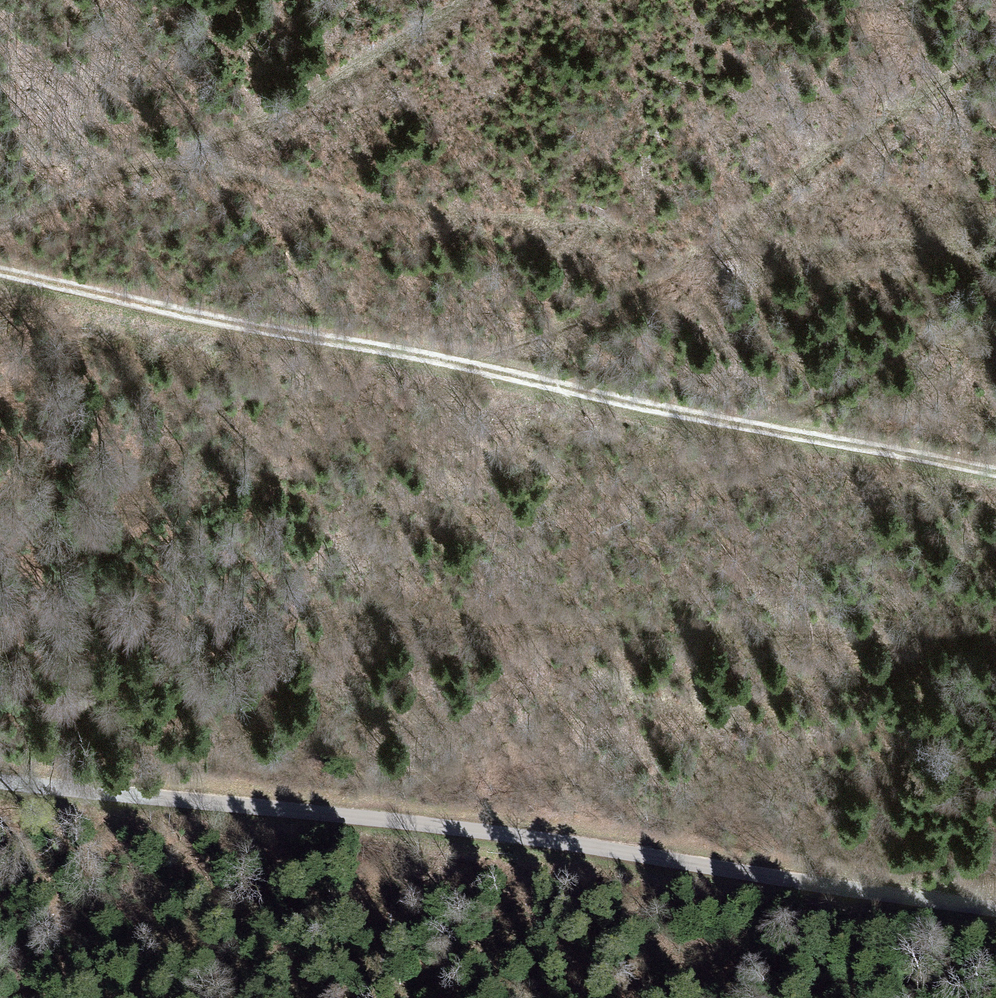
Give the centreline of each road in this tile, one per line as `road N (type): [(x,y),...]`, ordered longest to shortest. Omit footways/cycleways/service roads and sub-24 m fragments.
road 1 (track): [(995,472),(0,275)]
road 2 (unclassified): [(995,908),(595,848),(0,783)]
road 3 (track): [(306,611),(995,637)]
road 4 (track): [(995,61),(878,114),(648,279),(568,321),(454,363)]
road 5 (track): [(462,0),(181,159),(0,232)]

